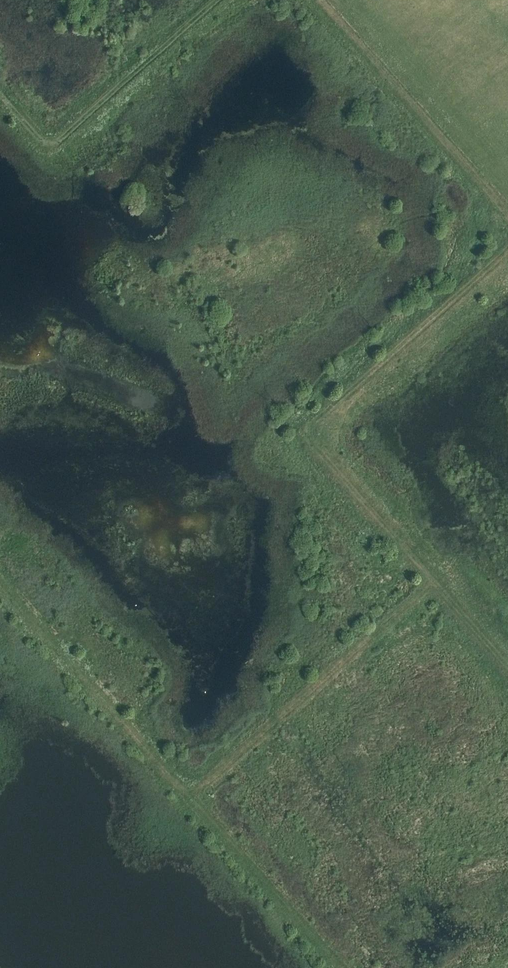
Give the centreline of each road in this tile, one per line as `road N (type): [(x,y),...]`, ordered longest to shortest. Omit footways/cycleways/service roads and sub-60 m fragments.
road 1 (track): [(507,670),(307,435),(507,254)]
road 2 (track): [(0,587),(336,967)]
road 3 (track): [(190,798),(430,582)]
road 4 (track): [(218,0),(60,140),(38,140),(0,98)]

